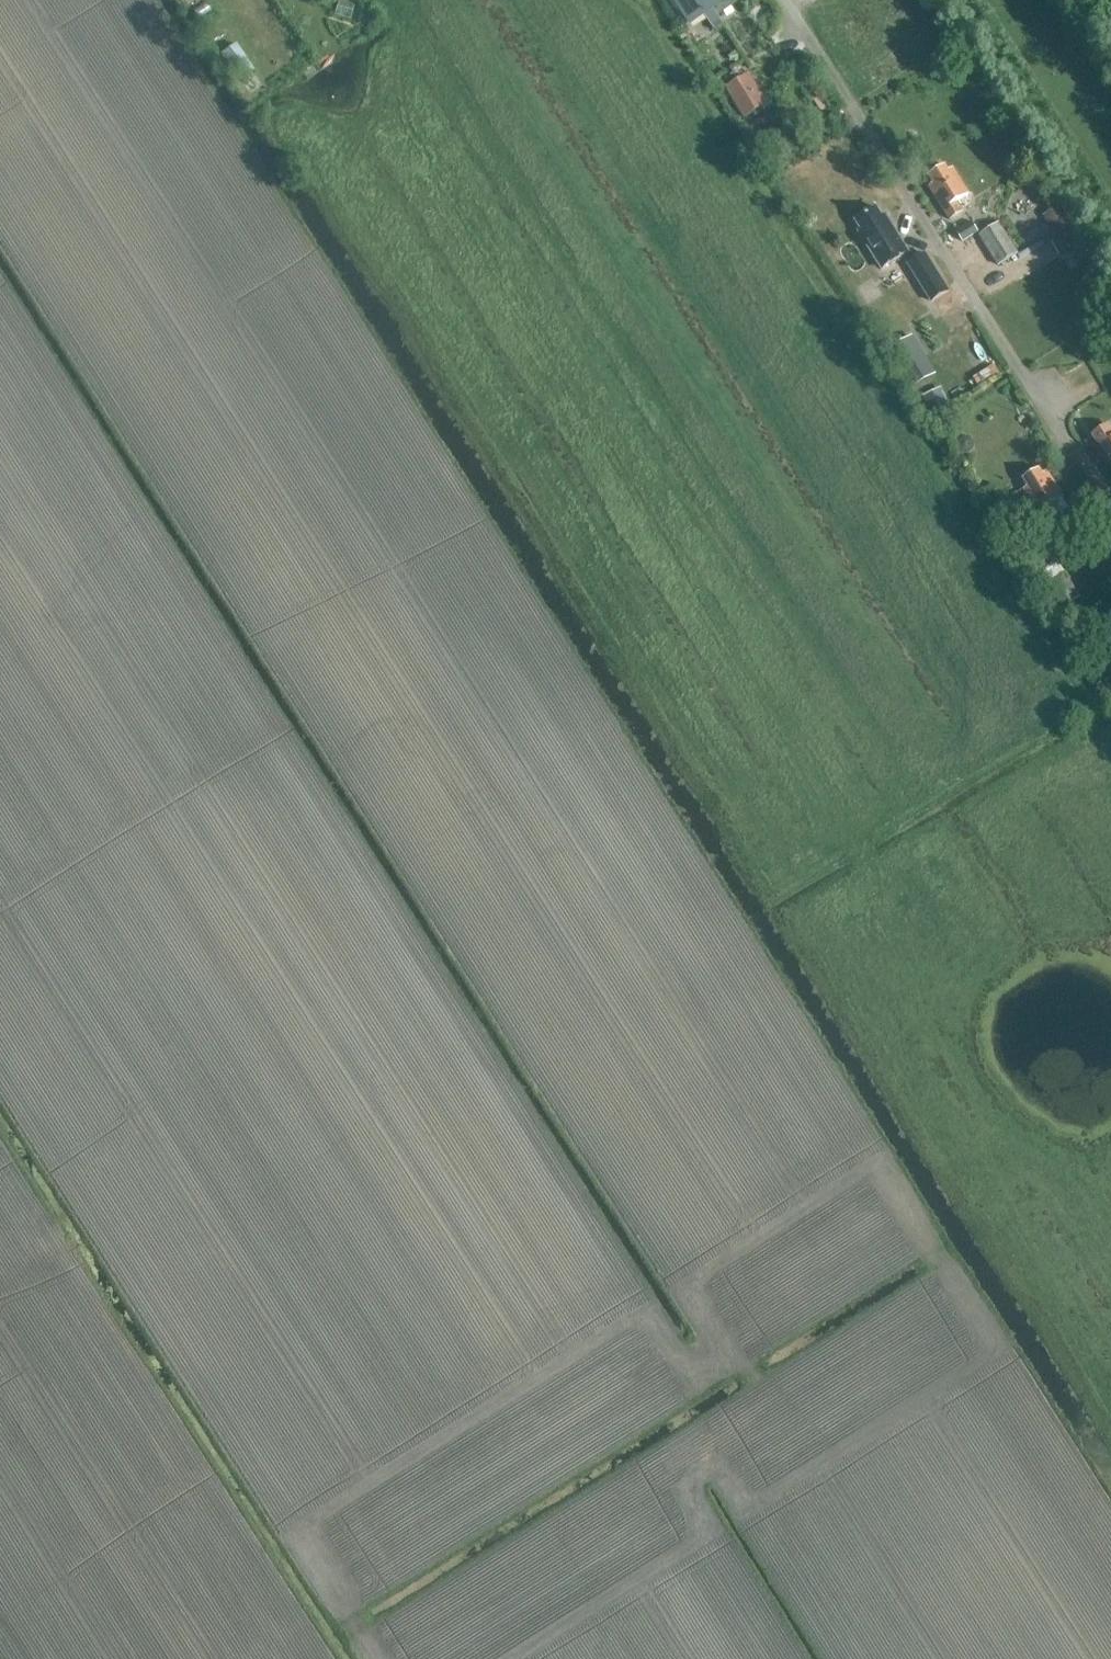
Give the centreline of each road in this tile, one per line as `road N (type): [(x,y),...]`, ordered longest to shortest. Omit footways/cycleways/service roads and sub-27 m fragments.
road 1 (unclassified): [(782,0),(1043,405)]

